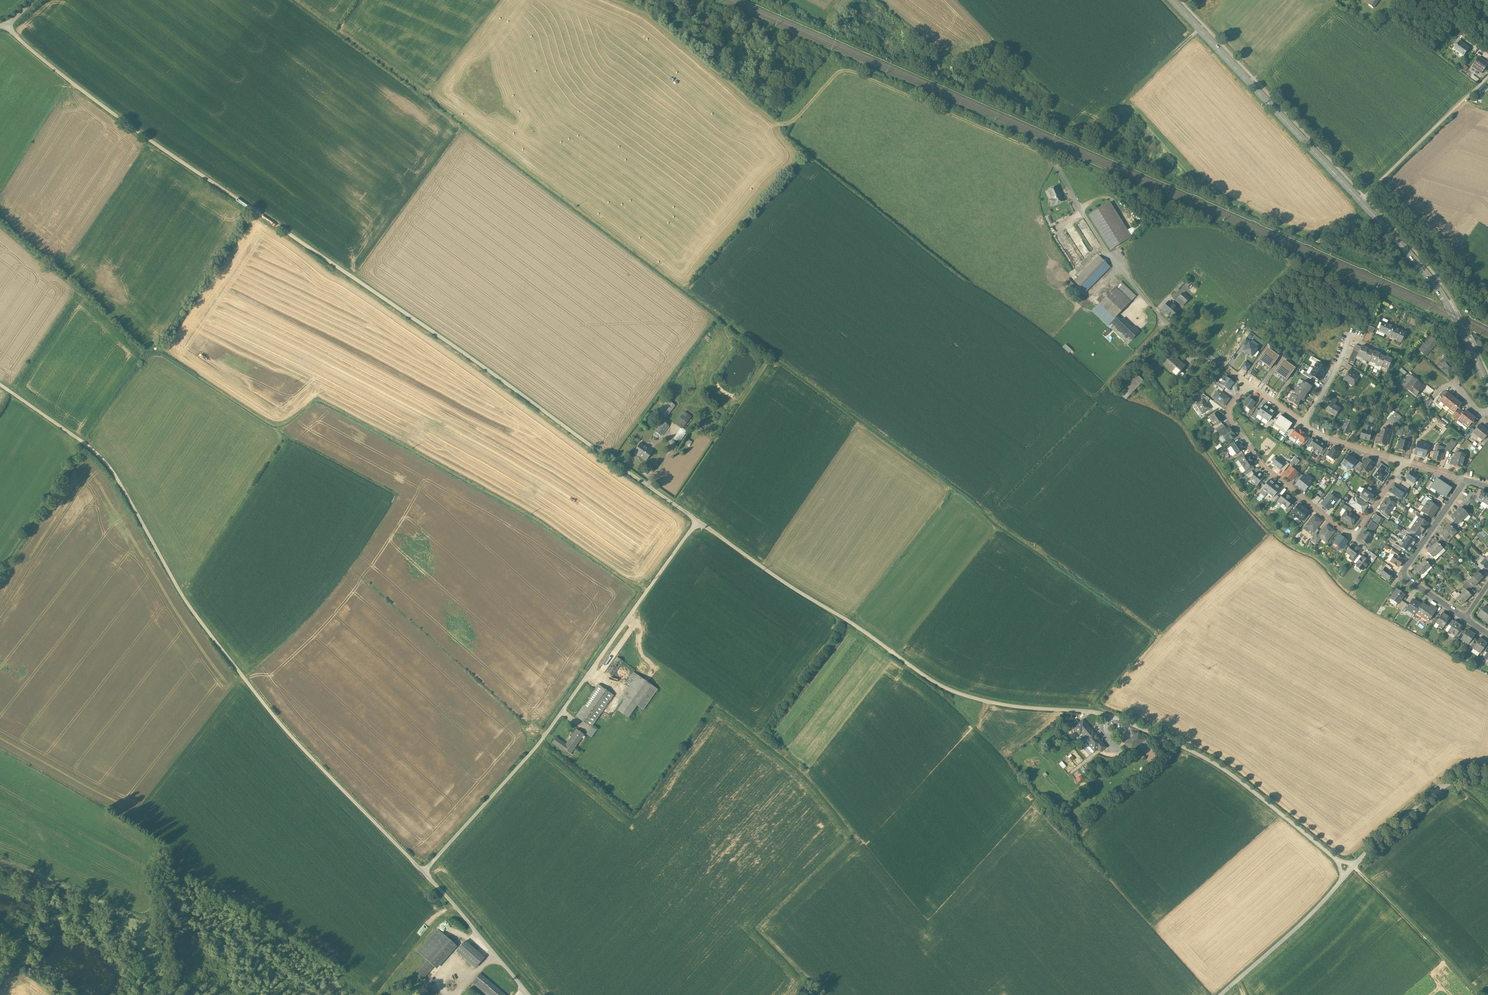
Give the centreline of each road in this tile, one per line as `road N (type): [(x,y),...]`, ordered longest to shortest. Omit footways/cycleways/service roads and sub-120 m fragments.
road 1 (unclassified): [(6,27),(102,104),(695,521)]
road 2 (unclassified): [(695,521),(935,682),(1012,706),(1107,715),(1223,769),(1350,871)]
road 3 (unclassified): [(425,872),(267,709),(174,583),(103,460),(0,387)]
road 4 (unclassified): [(425,872),(541,741),(695,521)]
road 5 (track): [(1054,160),(856,71),(839,72),(796,118),(776,123)]
road 6 (residential): [(1247,384),(1162,320),(1107,252),(1054,160)]
road 7 (residential): [(1247,384),(1229,418),(1263,466),(1345,532),(1359,529),(1404,461)]
road 8 (primary): [(1362,201),(1173,0)]
road 9 (primary): [(1487,383),(1434,283),(1362,201)]
road 10 (residential): [(1466,618),(1403,573),(1467,479)]
road 11 (unclassified): [(1350,871),(1221,994)]
road 12 (track): [(1355,866),(1475,994)]
road 13 (unclassified): [(1487,78),(1362,201)]
road 14 (unclassified): [(1487,780),(1437,793),(1350,871)]
road 15 (unclassified): [(531,994),(425,872)]

